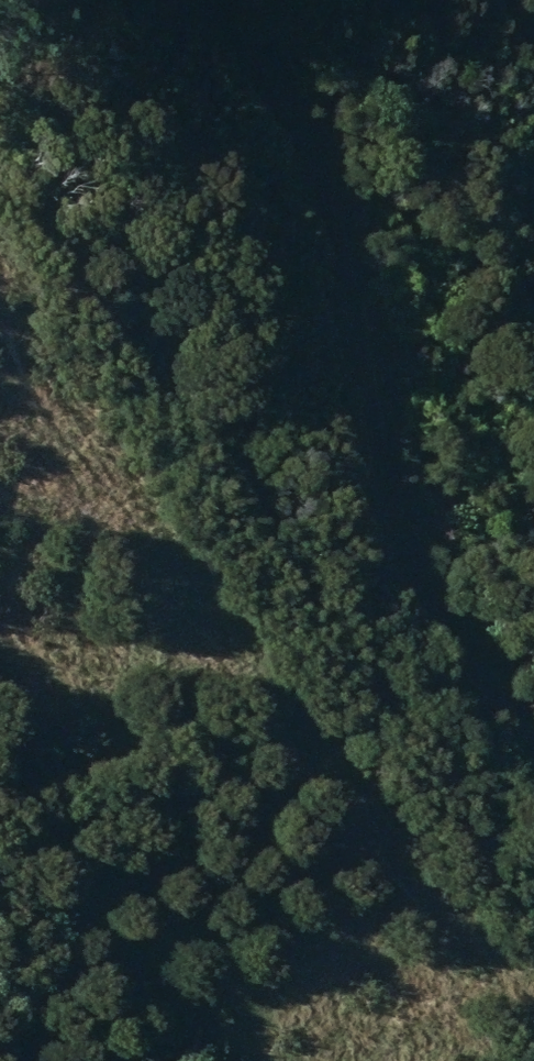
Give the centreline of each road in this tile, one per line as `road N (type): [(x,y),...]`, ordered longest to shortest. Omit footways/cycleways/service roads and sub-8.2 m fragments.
road 1 (track): [(0,303),(263,680),(533,977)]
road 2 (track): [(216,0),(350,191),(420,525),(533,672)]

